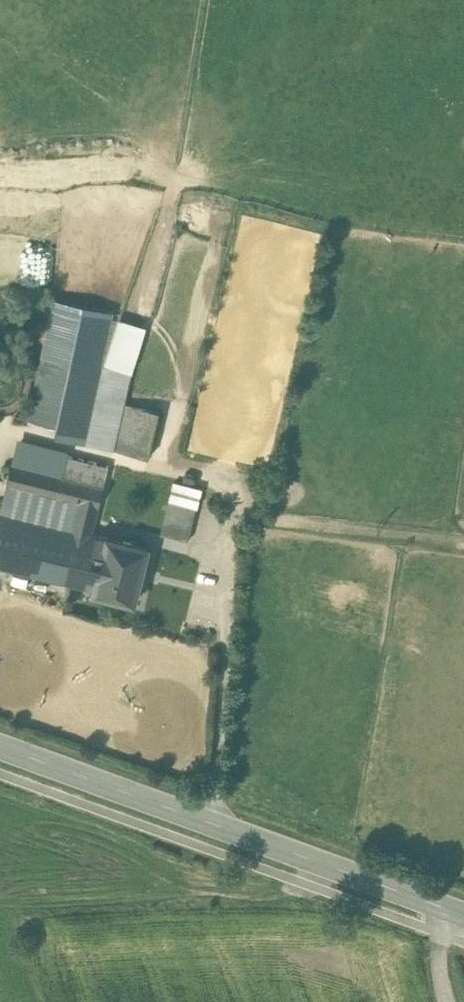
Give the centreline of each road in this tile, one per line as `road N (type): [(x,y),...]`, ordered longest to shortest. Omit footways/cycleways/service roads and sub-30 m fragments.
road 1 (secondary): [(0,745),(457,909)]

